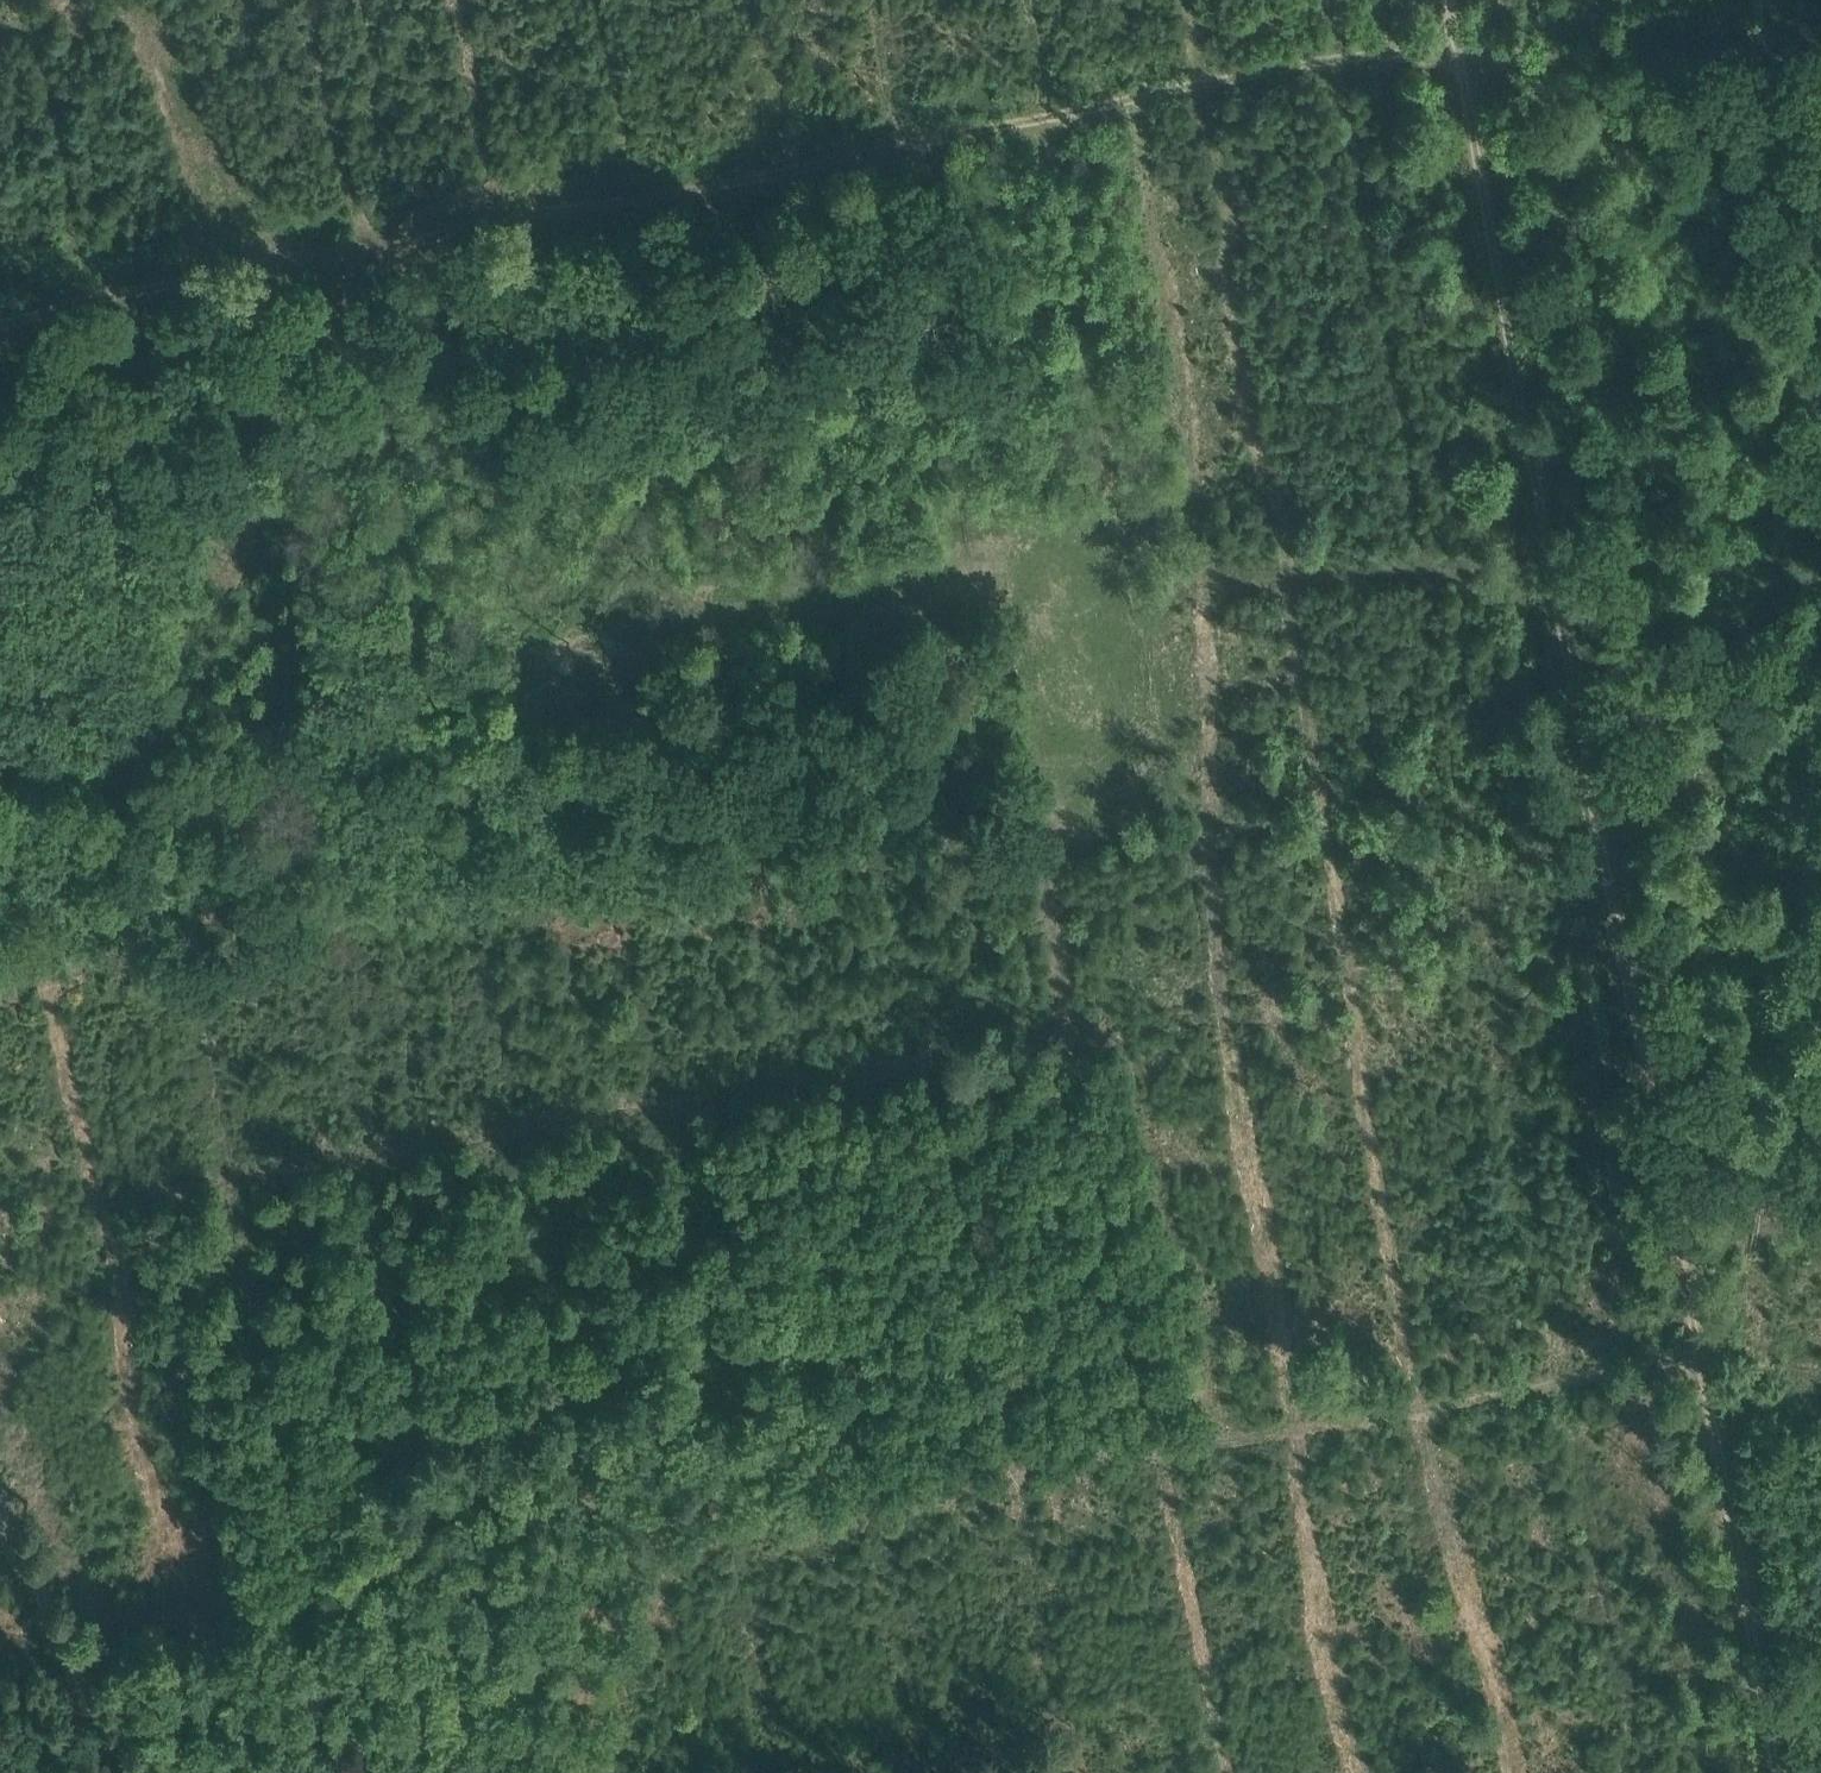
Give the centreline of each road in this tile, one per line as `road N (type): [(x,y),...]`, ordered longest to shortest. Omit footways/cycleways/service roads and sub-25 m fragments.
road 1 (track): [(1448,0),(1765,1772)]
road 2 (track): [(126,1772),(0,1496)]

